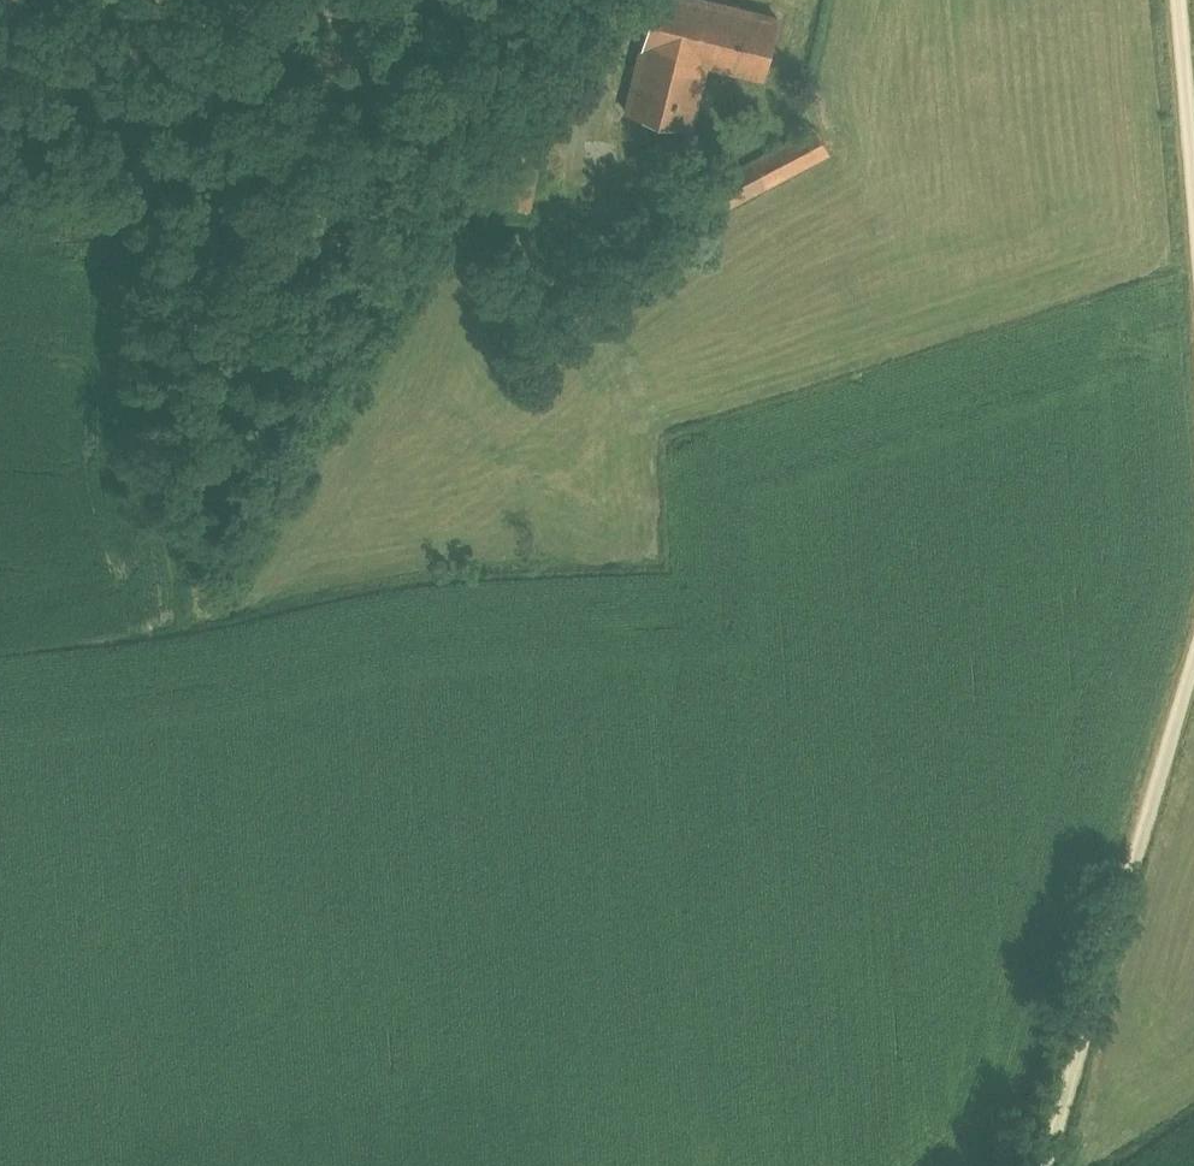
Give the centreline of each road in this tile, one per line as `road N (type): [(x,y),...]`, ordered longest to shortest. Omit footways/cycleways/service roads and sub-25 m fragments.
road 1 (track): [(1052,1165),(1193,633)]
road 2 (track): [(1193,294),(1170,0)]

